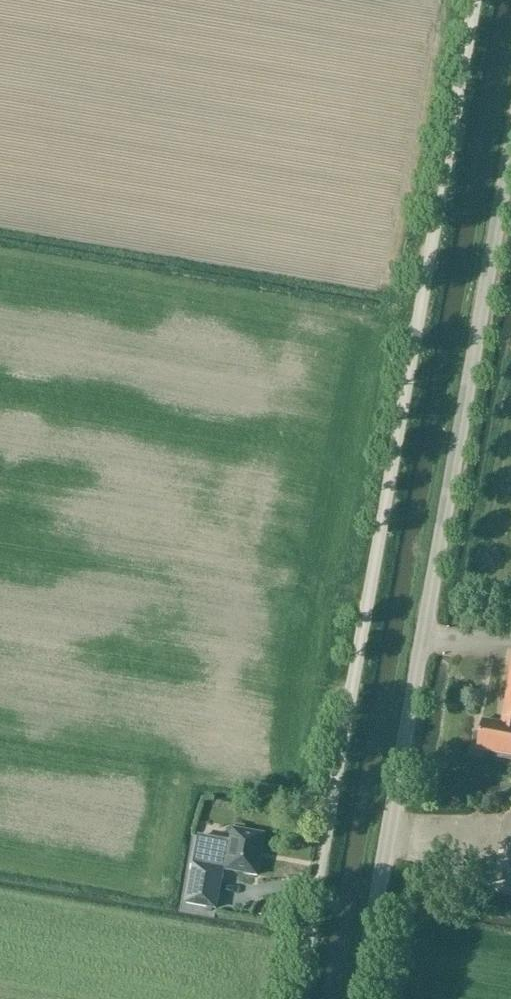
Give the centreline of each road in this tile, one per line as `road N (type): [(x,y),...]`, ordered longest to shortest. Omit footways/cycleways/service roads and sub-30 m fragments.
road 1 (unclassified): [(475,0),(295,998)]
road 2 (unclassified): [(359,998),(510,171)]

